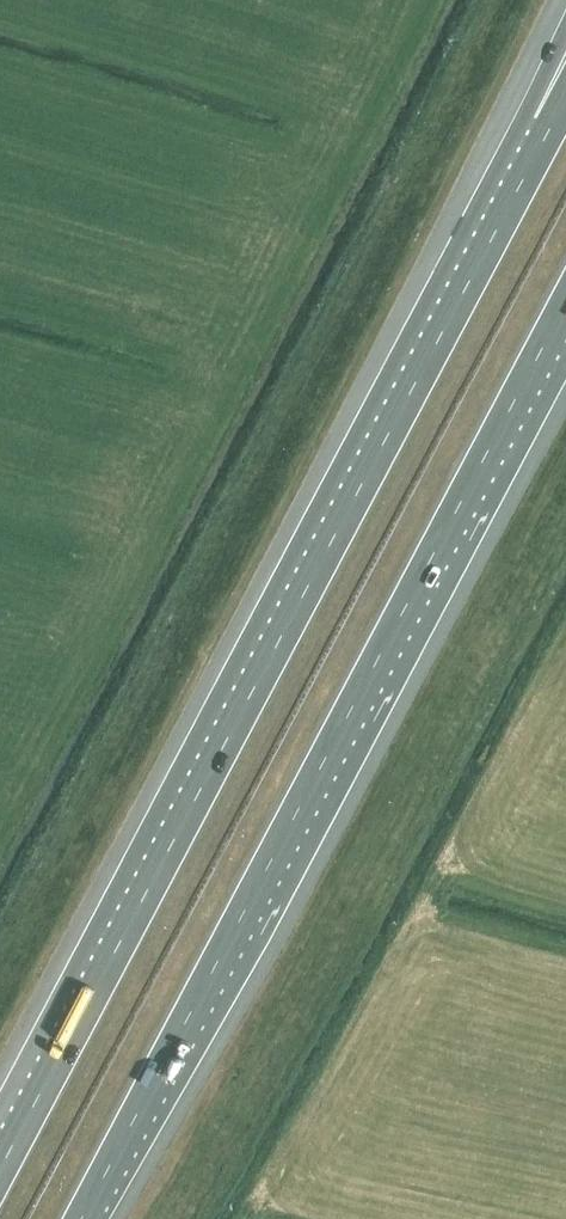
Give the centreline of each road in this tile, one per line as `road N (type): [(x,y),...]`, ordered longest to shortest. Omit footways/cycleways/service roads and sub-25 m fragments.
road 1 (motorway): [(539,147),(0,1169)]
road 2 (motorway): [(82,1218),(554,322)]

